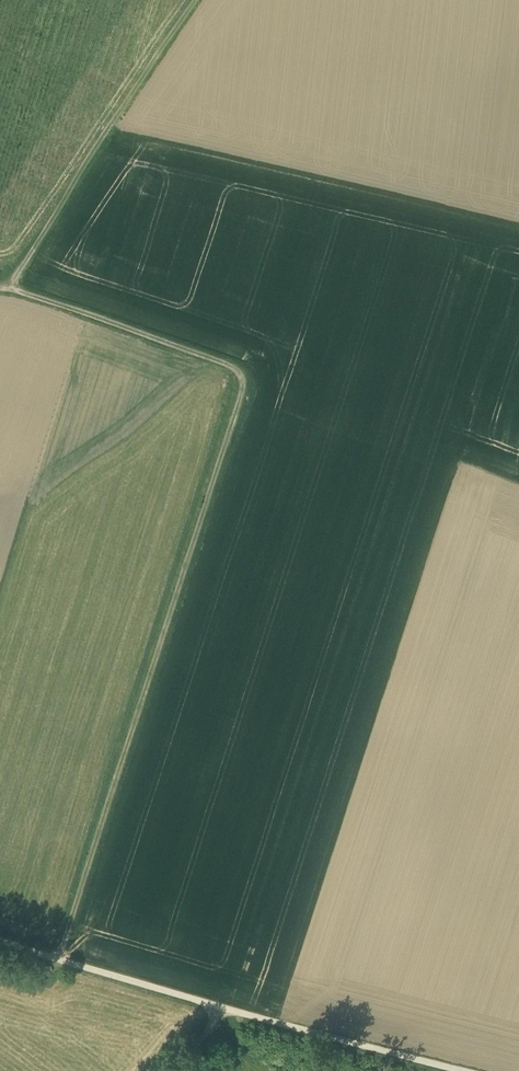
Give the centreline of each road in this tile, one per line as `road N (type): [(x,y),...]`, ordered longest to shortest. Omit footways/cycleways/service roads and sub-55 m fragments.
road 1 (track): [(57,954),(242,375),(221,358),(8,284)]
road 2 (unclassified): [(0,936),(482,1070)]
road 3 (track): [(196,0),(8,284)]

